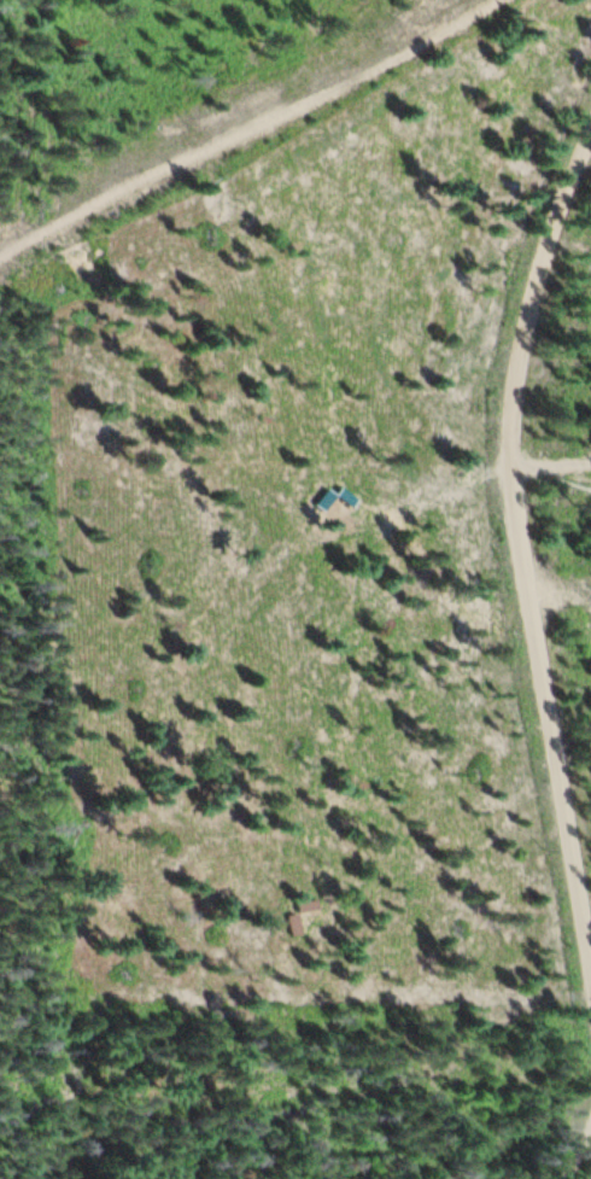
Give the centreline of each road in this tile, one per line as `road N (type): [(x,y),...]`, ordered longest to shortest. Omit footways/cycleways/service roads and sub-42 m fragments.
road 1 (residential): [(590,967),(511,449),(537,296),(562,202),(590,135)]

